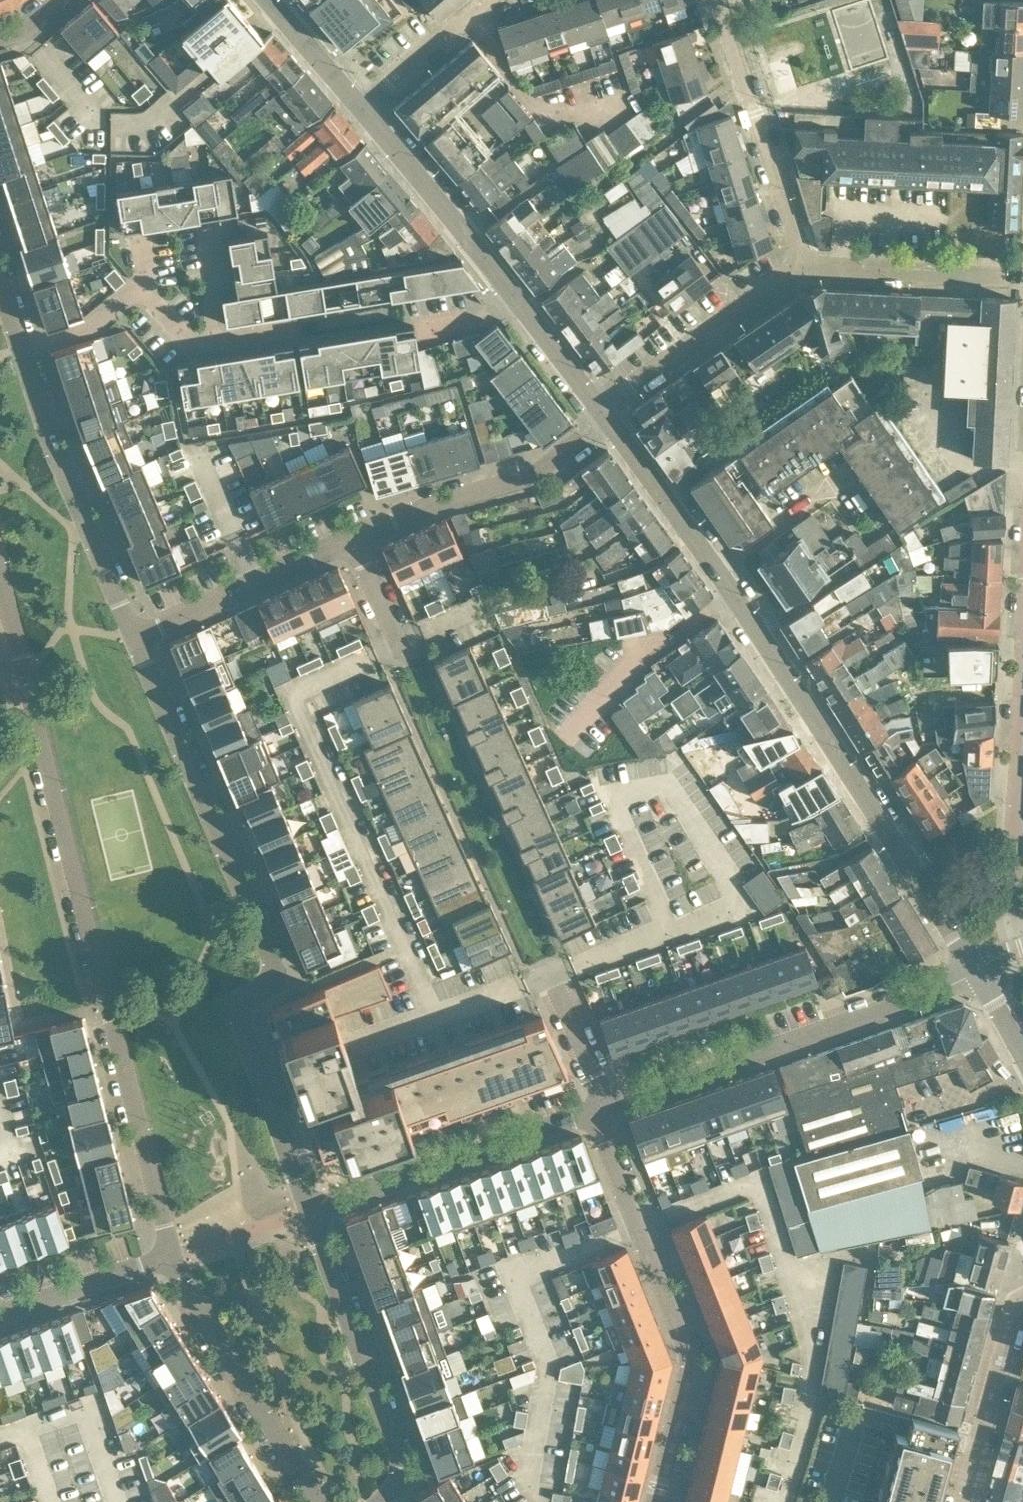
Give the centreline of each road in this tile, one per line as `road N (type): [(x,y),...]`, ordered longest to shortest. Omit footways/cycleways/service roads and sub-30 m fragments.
road 1 (residential): [(0,574),(175,1257)]
road 2 (residential): [(135,640),(274,969),(276,981),(241,1004),(238,1020),(311,1210)]
road 3 (residential): [(976,968),(718,571)]
road 4 (residential): [(598,1109),(690,1357),(654,1501)]
road 5 (residential): [(598,1109),(976,968)]
road 6 (residential): [(21,347),(42,419),(135,640)]
road 7 (residential): [(311,1210),(598,1109)]
road 8 (residential): [(610,420),(529,477),(438,504),(353,541)]
road 9 (residential): [(311,1210),(406,1476)]
road 10 (residential): [(175,1257),(311,1501)]
road 11 (residential): [(803,263),(719,0)]
road 12 (residential): [(599,405),(803,263)]
road 13 (residential): [(514,297),(358,107)]
road 14 (residential): [(353,541),(135,640)]
road 15 (residential): [(1022,930),(1011,887),(1022,697)]
road 16 (residential): [(803,263),(1005,277)]
road 17 (residential): [(965,1501),(1022,1310)]
road 18 (residential): [(718,571),(610,420)]
road 19 (residential): [(175,1257),(0,1316)]
road 20 (residential): [(358,107),(481,0)]
road 21 (residential): [(718,571),(845,475)]
road 22 (residential): [(598,1109),(545,964)]
road 23 (residential): [(358,107),(269,0)]
road 24 (residential): [(143,288),(95,326),(21,347)]
road 25 (residential): [(599,405),(514,297)]
road 26 (unclassified): [(409,663),(353,541)]

